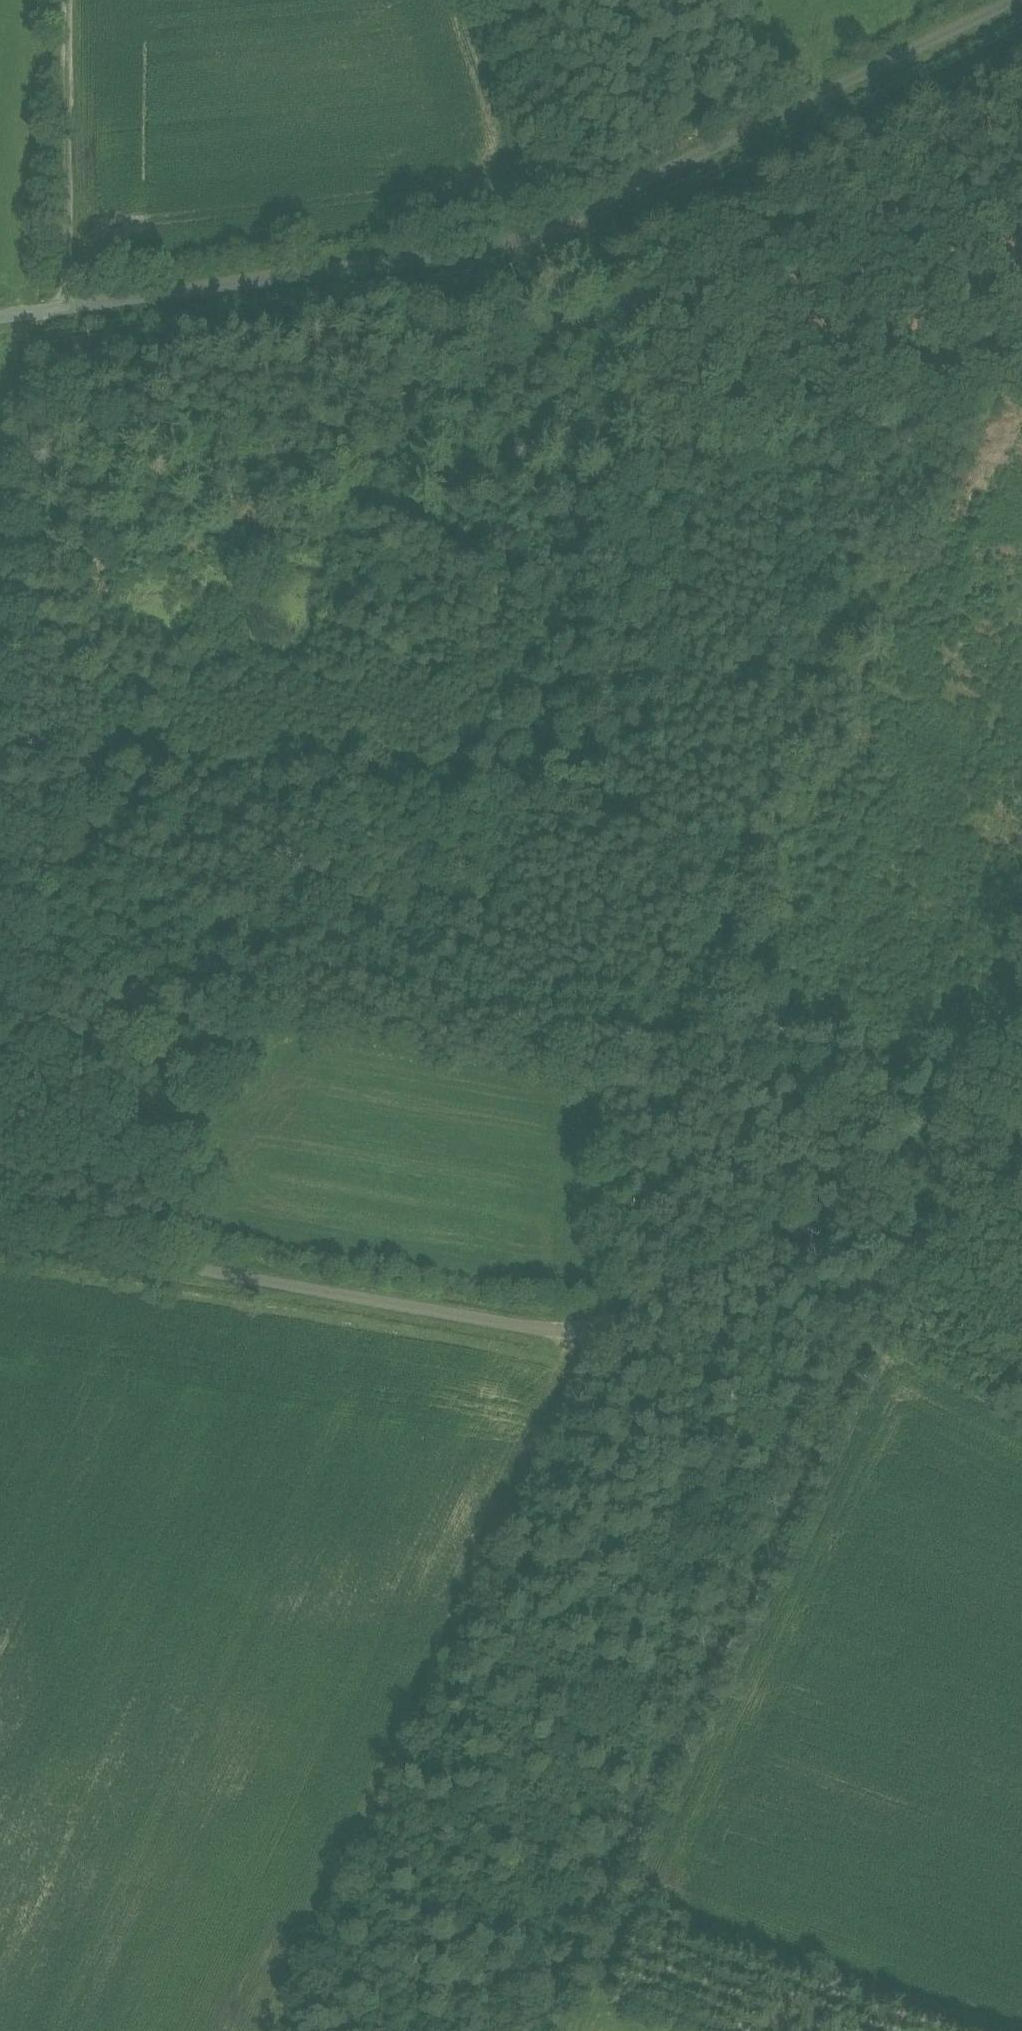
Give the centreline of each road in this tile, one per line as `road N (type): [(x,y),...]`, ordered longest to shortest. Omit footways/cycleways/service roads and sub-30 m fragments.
road 1 (unclassified): [(1021,1),(552,228),(479,248),(0,318)]
road 2 (residential): [(1021,1122),(642,1315),(583,1334),(0,1235)]
road 3 (track): [(535,2030),(855,1362)]
road 4 (track): [(63,309),(66,0)]
road 5 (track): [(965,1150),(1021,1026)]

